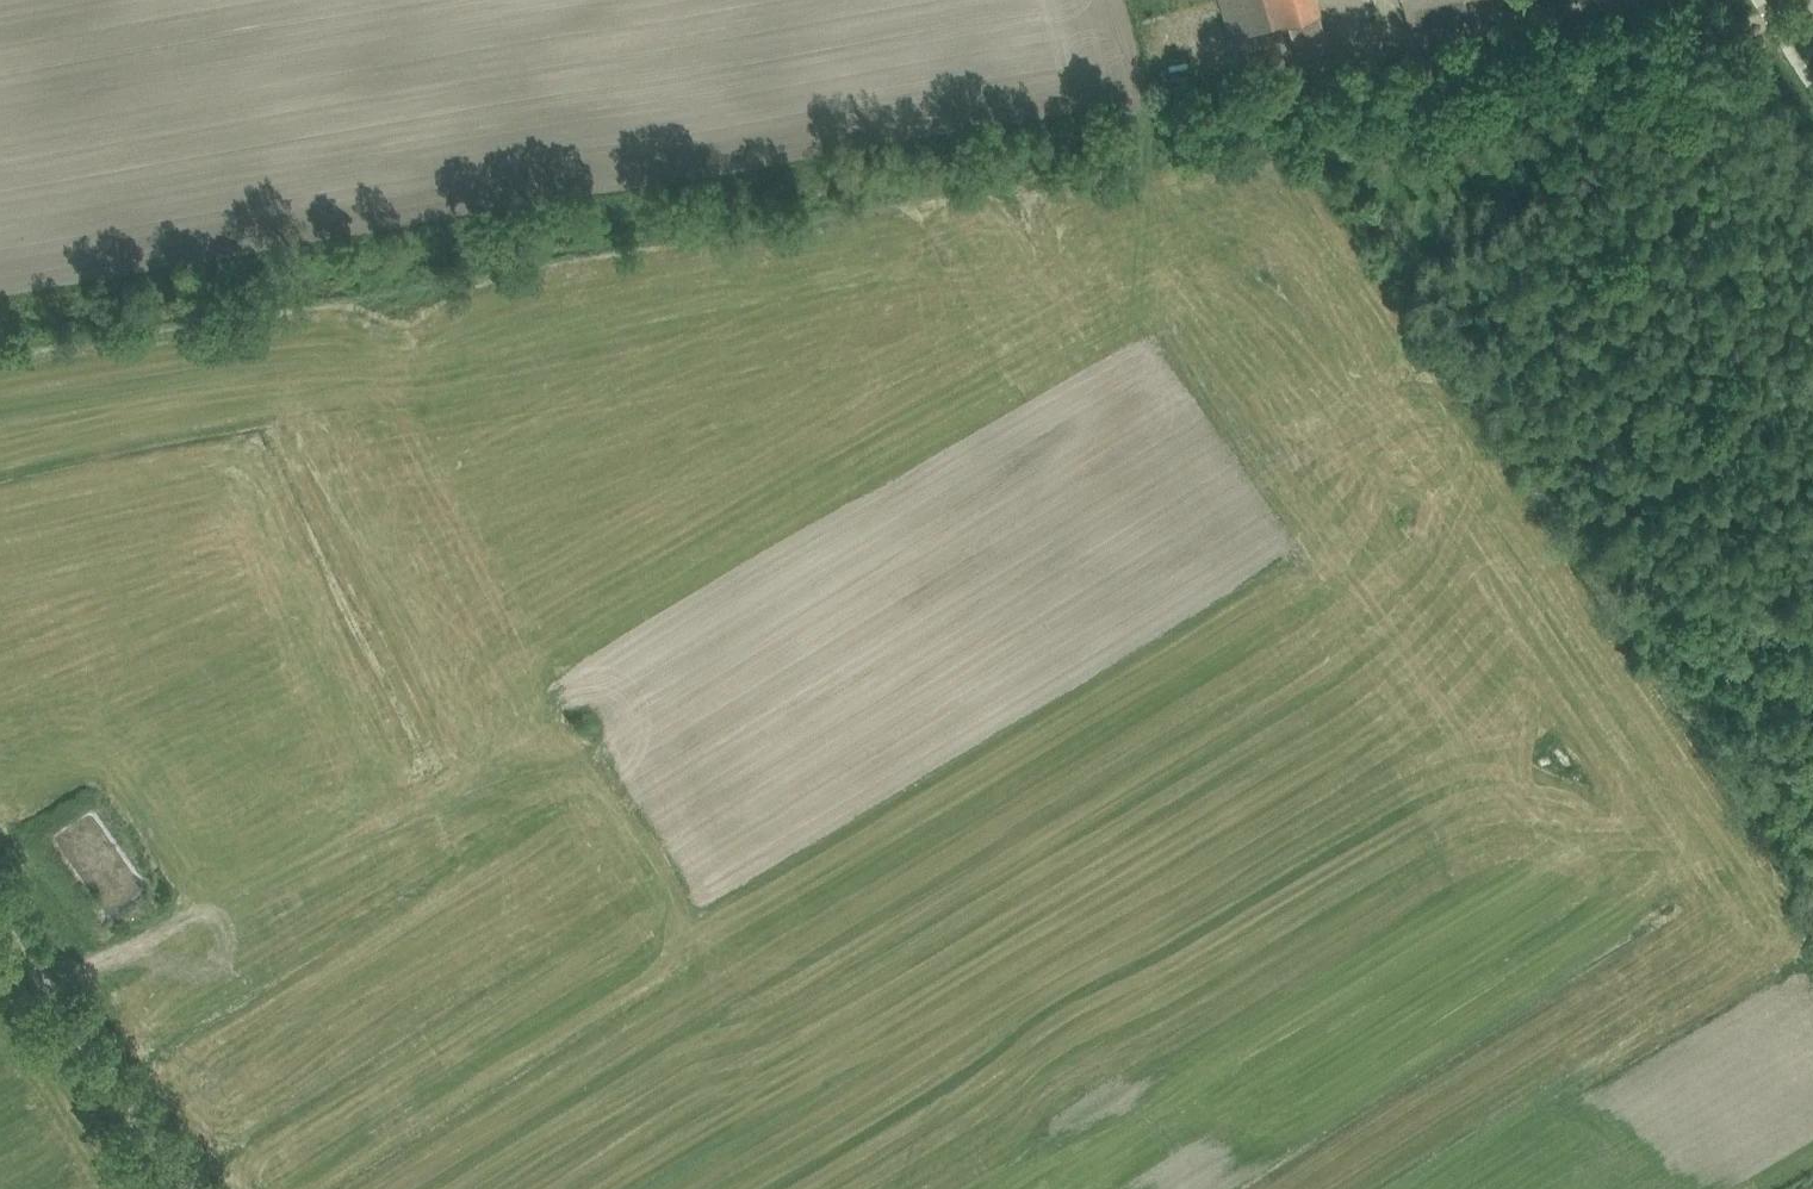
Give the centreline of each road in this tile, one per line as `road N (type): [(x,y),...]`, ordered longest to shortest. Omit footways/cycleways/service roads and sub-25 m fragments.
road 1 (track): [(0,326),(124,300),(480,247),(758,190),(885,175),(1775,22)]
road 2 (unclassified): [(0,910),(191,1188)]

